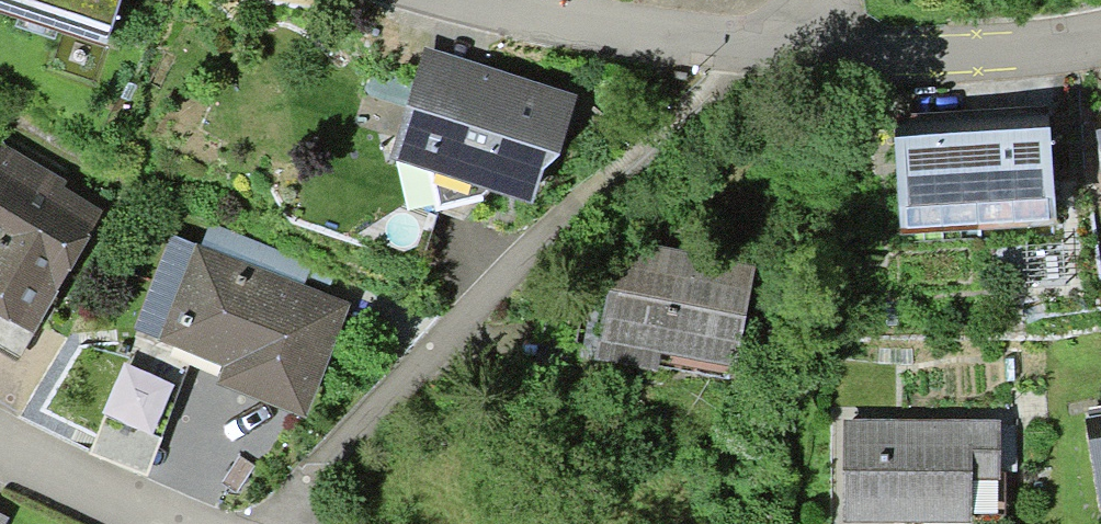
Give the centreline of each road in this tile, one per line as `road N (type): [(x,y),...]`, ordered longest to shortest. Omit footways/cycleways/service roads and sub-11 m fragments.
road 1 (residential): [(1100,37),(908,54),(754,47),(660,41),(459,0)]
road 2 (residential): [(0,445),(173,523)]

